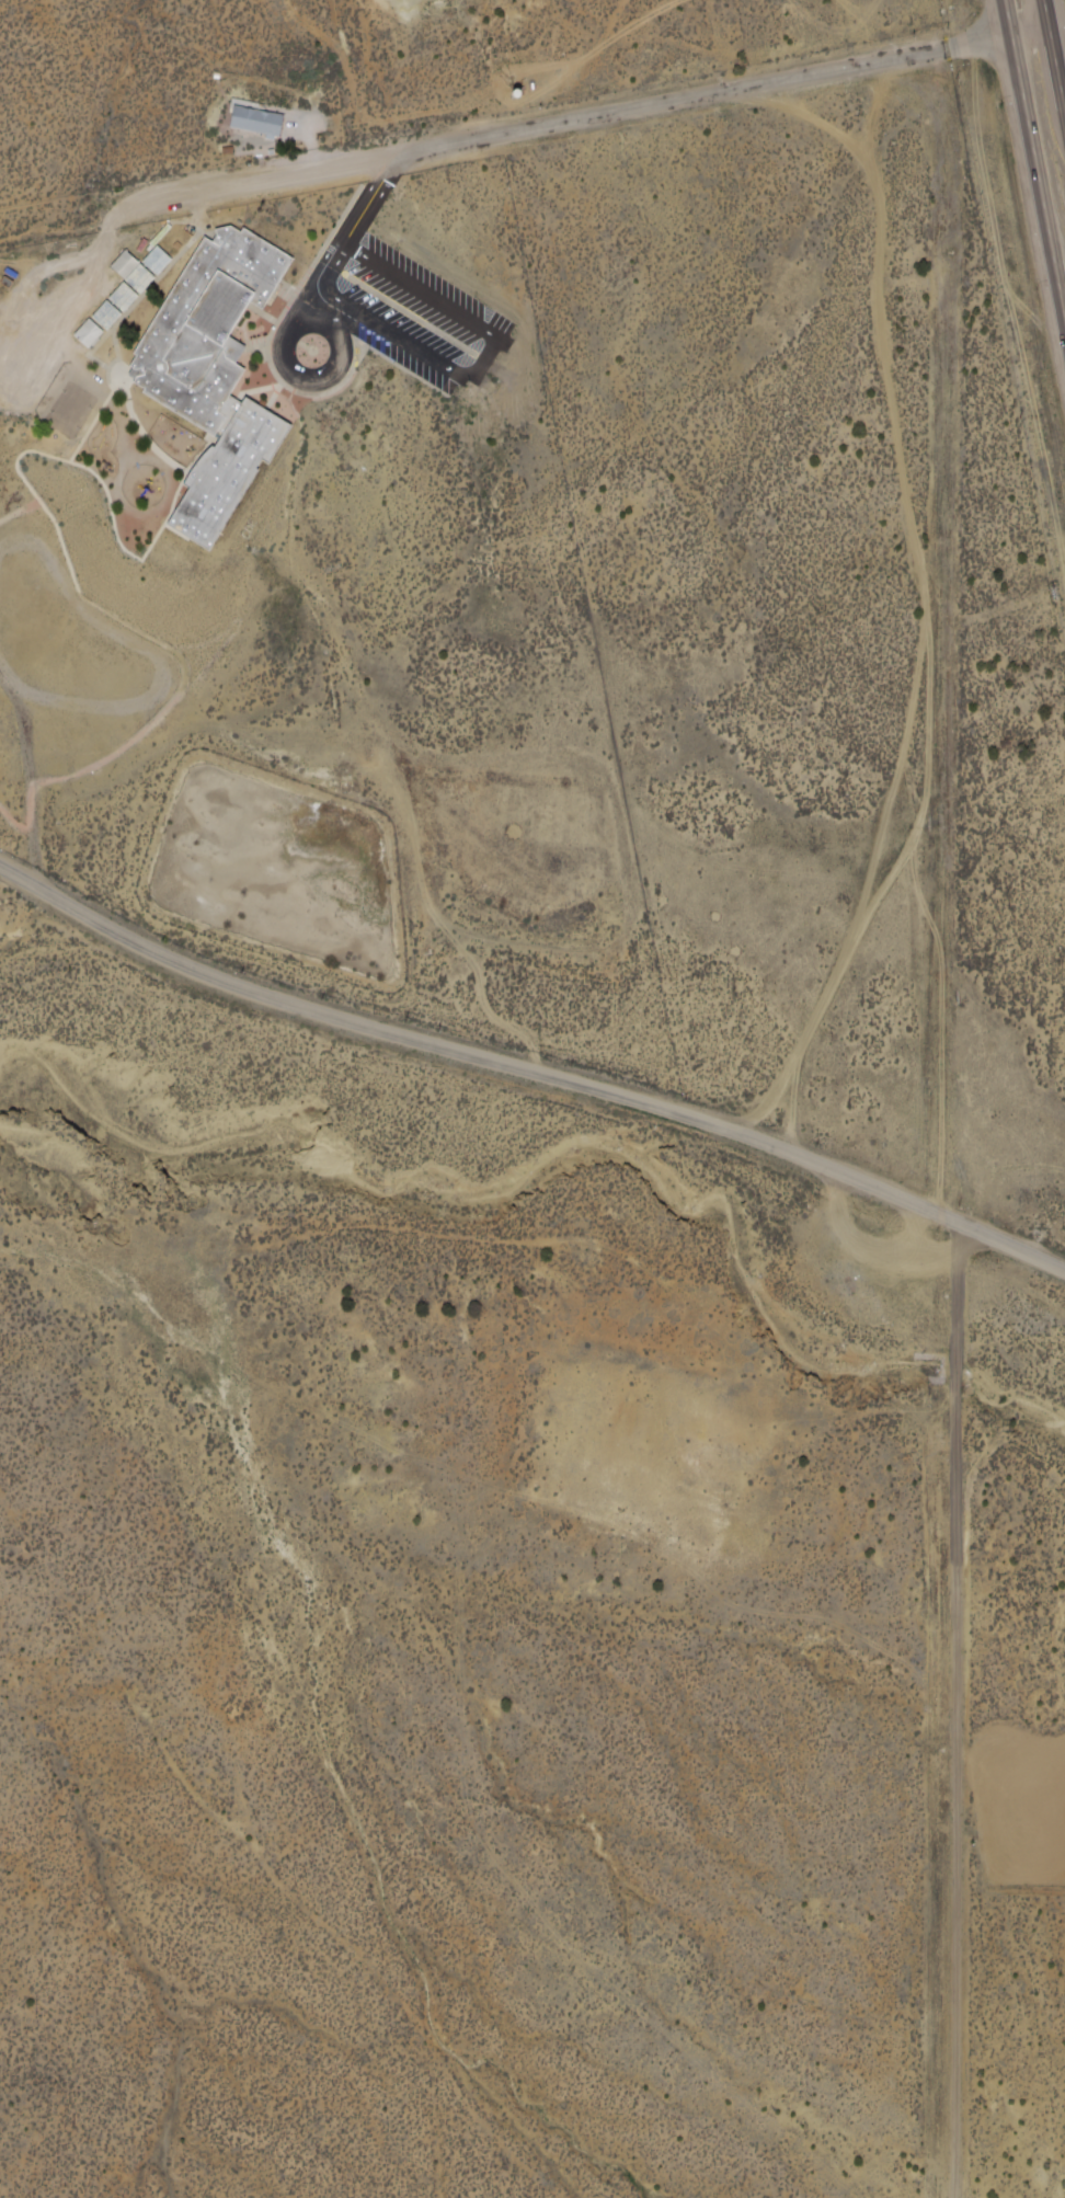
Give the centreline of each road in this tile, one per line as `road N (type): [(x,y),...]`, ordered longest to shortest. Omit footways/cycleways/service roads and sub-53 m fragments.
road 1 (tertiary): [(1064,1268),(723,1125),(225,981),(144,947),(0,866)]
road 2 (track): [(959,1221),(954,2197)]
road 3 (trunk): [(1004,0),(1064,326)]

